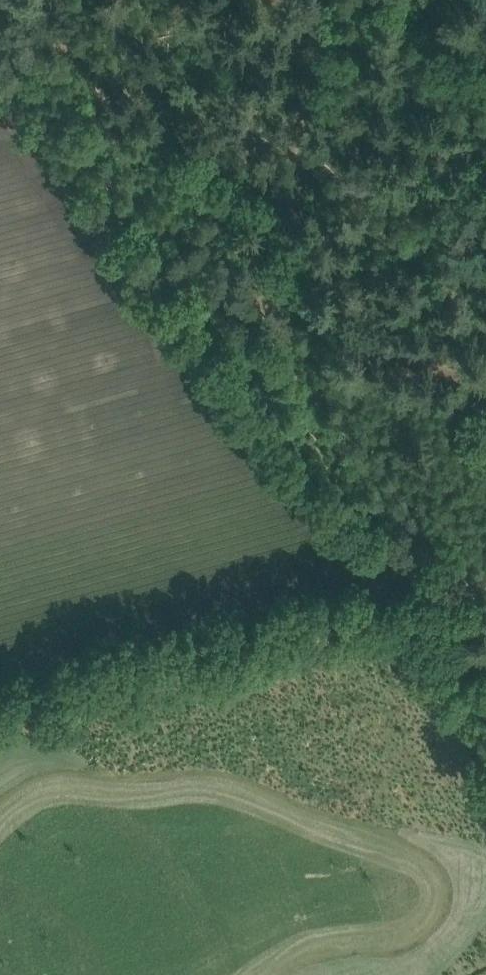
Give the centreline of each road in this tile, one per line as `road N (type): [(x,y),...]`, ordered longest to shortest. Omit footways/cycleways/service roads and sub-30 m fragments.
road 1 (track): [(284,291),(17,0)]
road 2 (track): [(323,0),(284,291)]
road 3 (track): [(485,412),(465,383),(352,343),(284,291)]

